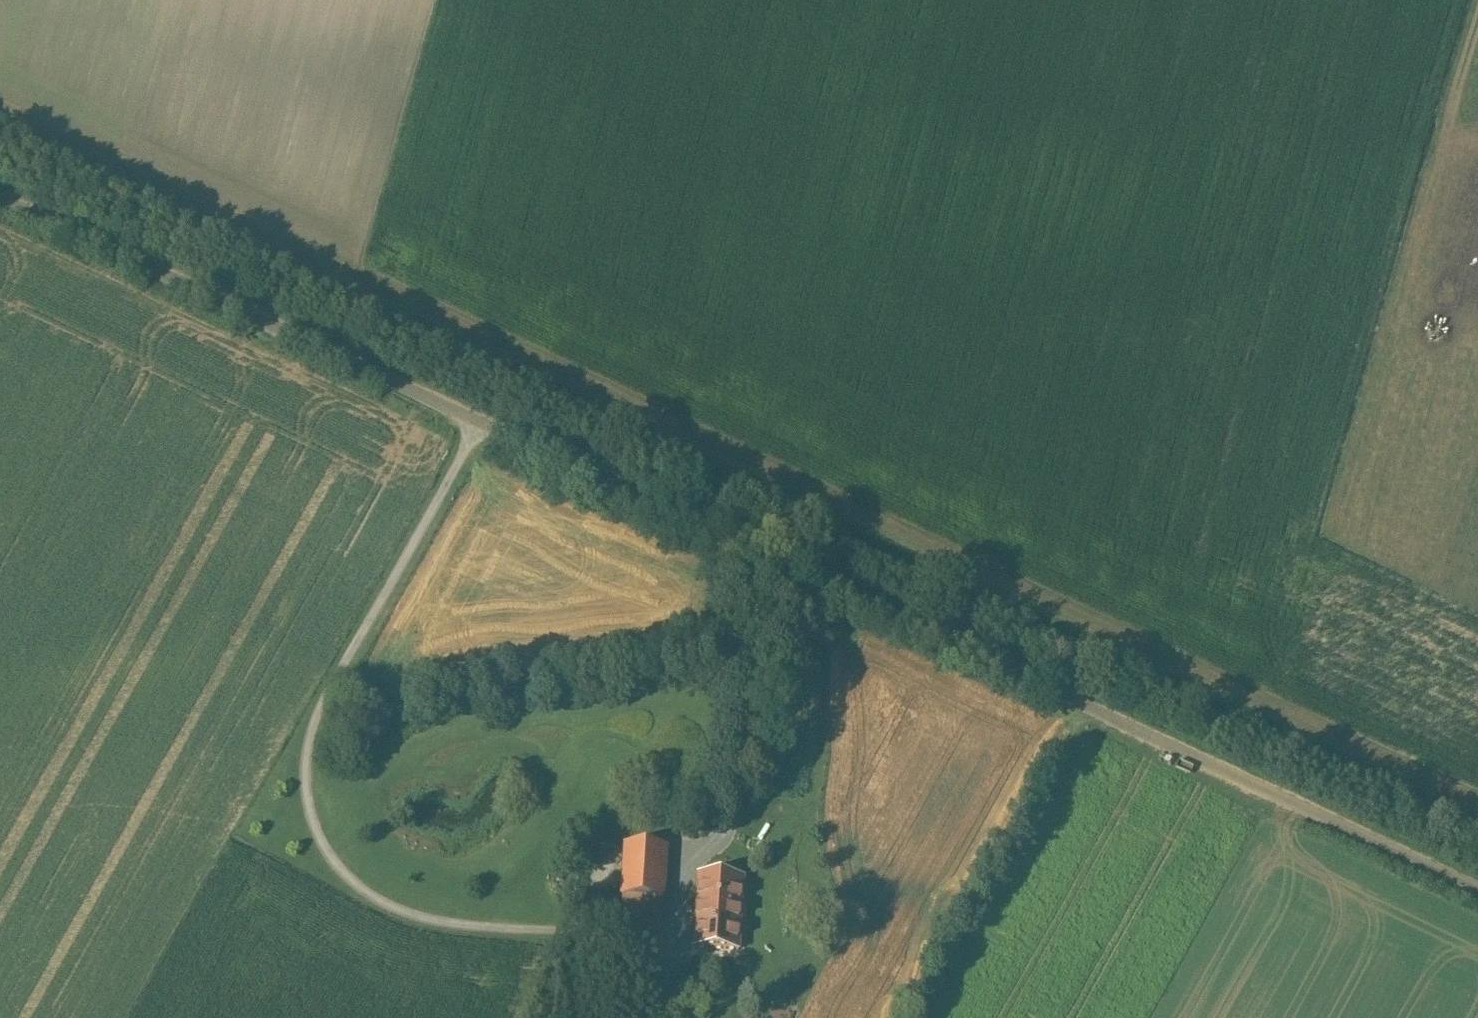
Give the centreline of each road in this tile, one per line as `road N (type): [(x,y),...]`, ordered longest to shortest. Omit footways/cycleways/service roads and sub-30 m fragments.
road 1 (unclassified): [(1477,889),(882,610),(487,408),(0,187)]

